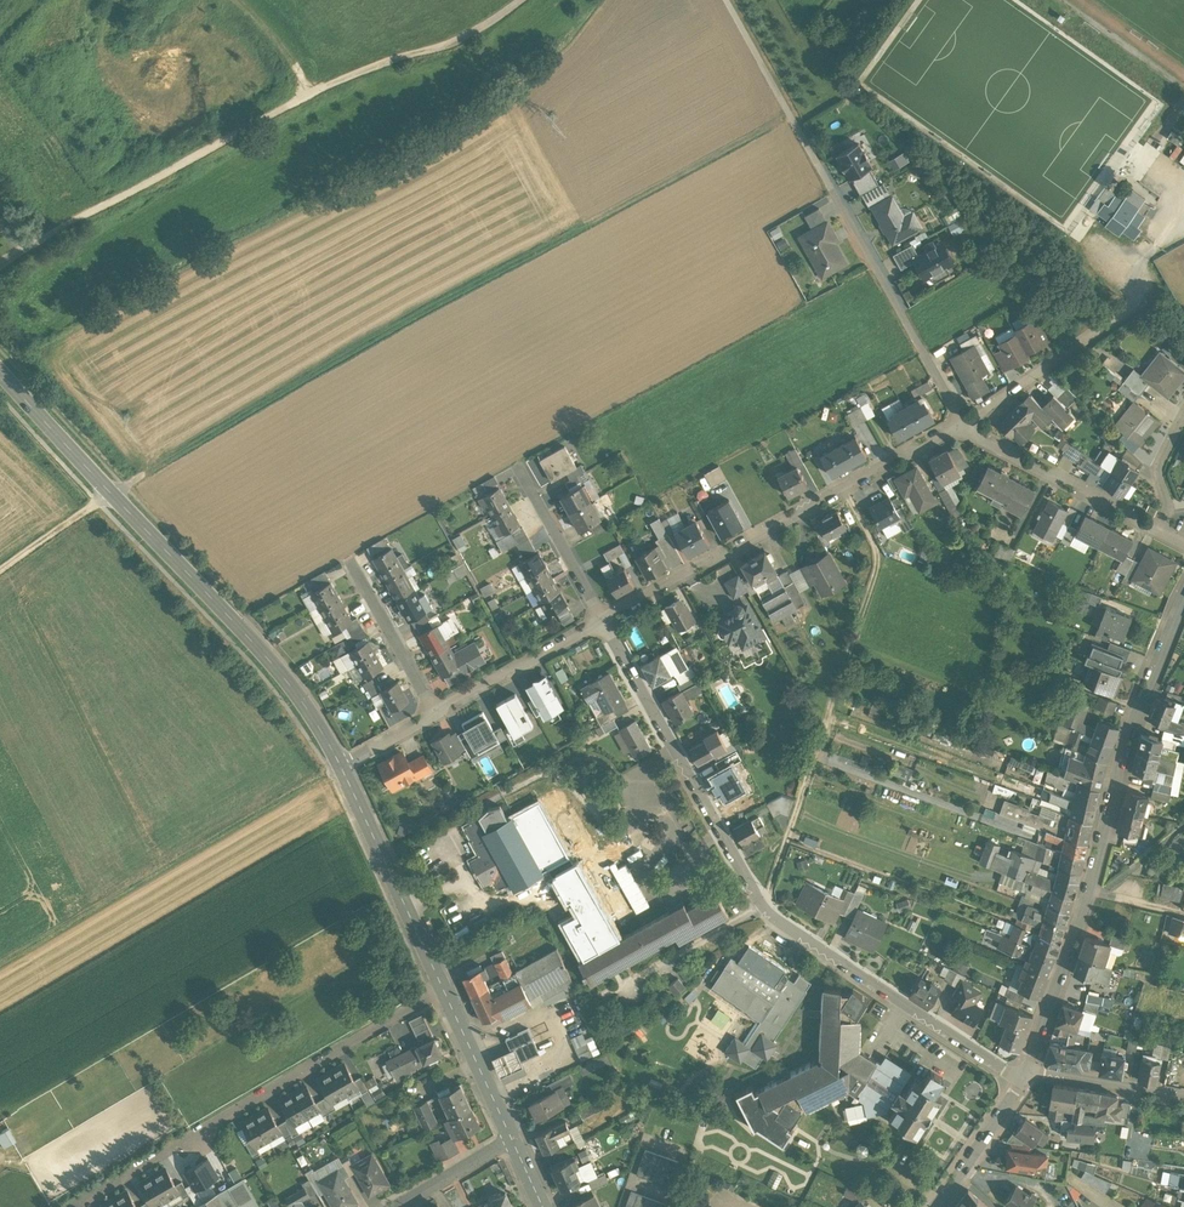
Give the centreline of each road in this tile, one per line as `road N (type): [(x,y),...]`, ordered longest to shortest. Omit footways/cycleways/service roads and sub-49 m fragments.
road 1 (track): [(123,504),(126,487),(272,399),(790,116)]
road 2 (residential): [(1026,1073),(1009,1073),(764,908),(602,622)]
road 3 (secondary): [(339,764),(308,705),(0,367)]
road 4 (residential): [(1026,1073),(1088,892),(1136,717),(1183,601)]
road 5 (track): [(764,908),(878,568),(876,547),(844,489)]
road 6 (residential): [(445,990),(75,1206)]
road 7 (residential): [(602,622),(963,418)]
road 8 (track): [(345,775),(0,970)]
road 9 (track): [(543,0),(458,53),(315,98)]
road 10 (secondary): [(445,990),(339,764)]
road 11 (residential): [(963,418),(1155,295)]
road 12 (residential): [(963,418),(978,439),(1155,531)]
road 13 (residential): [(435,714),(602,622)]
road 14 (residential): [(602,622),(521,472)]
road 15 (secondary): [(512,1140),(445,990)]
road 16 (residential): [(435,714),(358,570)]
road 17 (residential): [(726,0),(805,142)]
road 18 (residential): [(934,1206),(1026,1073)]
road 19 (residential): [(1183,1100),(1026,1073)]
road 20 (residential): [(512,1140),(396,1206)]
road 21 (track): [(104,511),(0,586)]
road 22 (residential): [(1155,531),(1168,504),(1159,470),(1183,412)]

